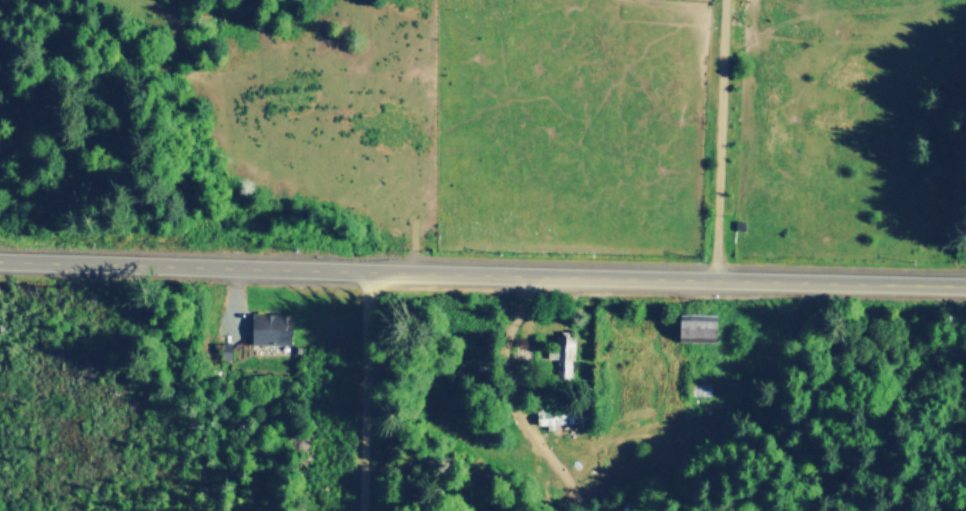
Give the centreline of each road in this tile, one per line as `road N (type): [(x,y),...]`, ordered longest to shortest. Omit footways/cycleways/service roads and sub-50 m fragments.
road 1 (secondary): [(0,259),(965,279)]
road 2 (track): [(710,273),(724,0)]
road 3 (track): [(390,510),(390,340),(400,266)]

